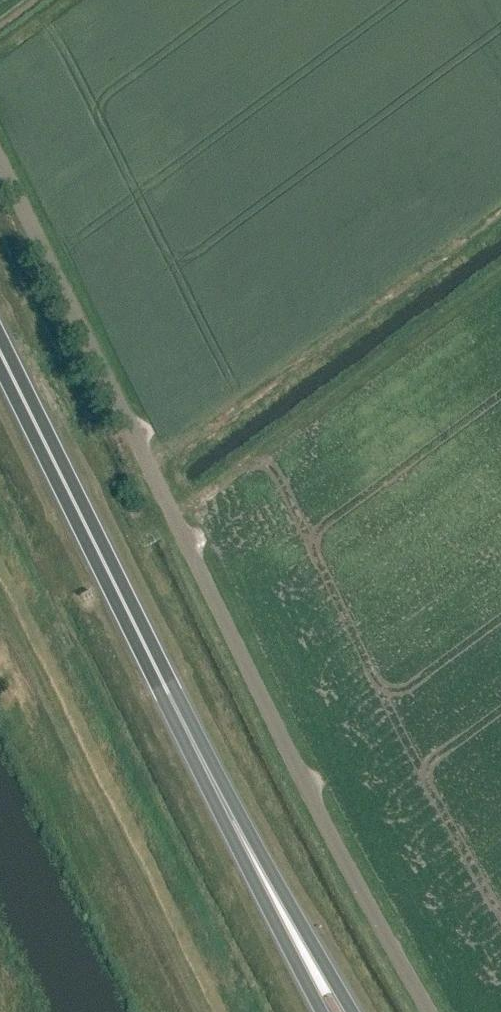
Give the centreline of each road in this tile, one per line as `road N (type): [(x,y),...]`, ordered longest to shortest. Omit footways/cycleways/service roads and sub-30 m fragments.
road 1 (unclassified): [(431,1011),(0,151)]
road 2 (trunk): [(225,808),(0,351)]
road 3 (trunk): [(350,1011),(225,808)]
road 4 (trunk): [(225,808),(321,1011)]

